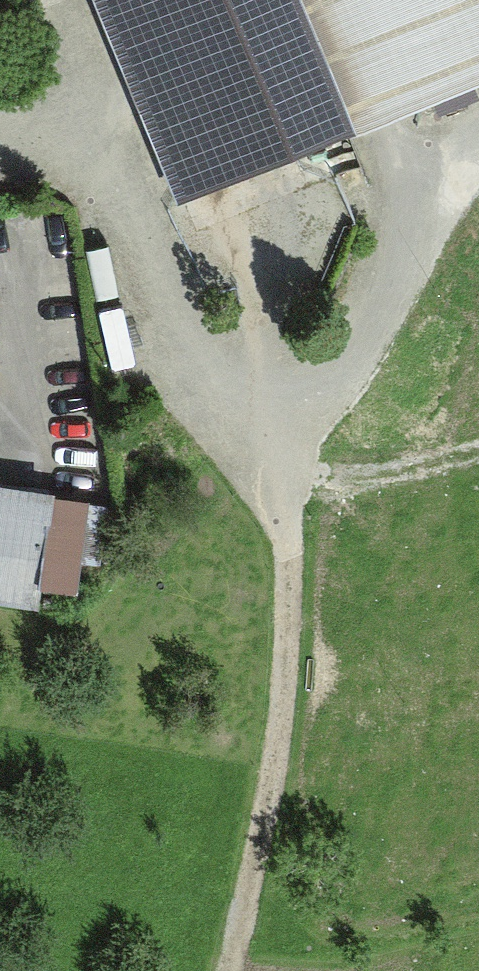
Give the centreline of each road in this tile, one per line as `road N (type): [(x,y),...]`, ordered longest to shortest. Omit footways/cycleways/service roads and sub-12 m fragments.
road 1 (track): [(0,138),(89,175),(122,223),(265,509),(478,458)]
road 2 (track): [(0,895),(243,935),(478,921)]
road 3 (track): [(236,970),(287,746),(301,637),(287,538),(265,509)]
road 4 (track): [(478,126),(415,165),(415,208),(376,337),(332,405)]
road 5 (track): [(332,405),(265,509)]

